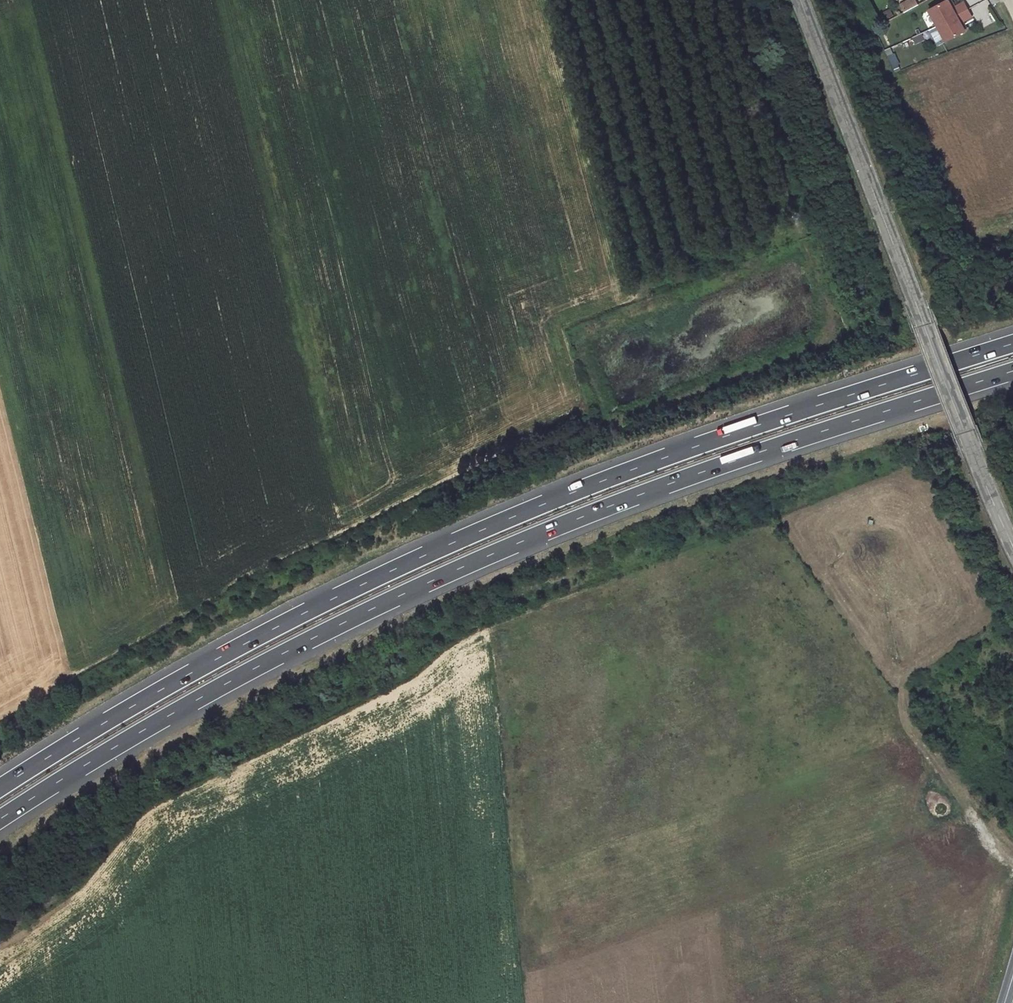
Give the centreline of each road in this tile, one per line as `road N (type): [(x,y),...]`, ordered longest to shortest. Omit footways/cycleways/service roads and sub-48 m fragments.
road 1 (motorway): [(0,819),(232,681),(460,568),(702,472),(1012,371)]
road 2 (motorway): [(1012,343),(691,448),(453,542),(219,657),(0,787)]
road 3 (tertiary): [(800,0),(924,325)]
road 4 (track): [(740,0),(805,237)]
road 5 (tertiary): [(1012,546),(924,325)]

